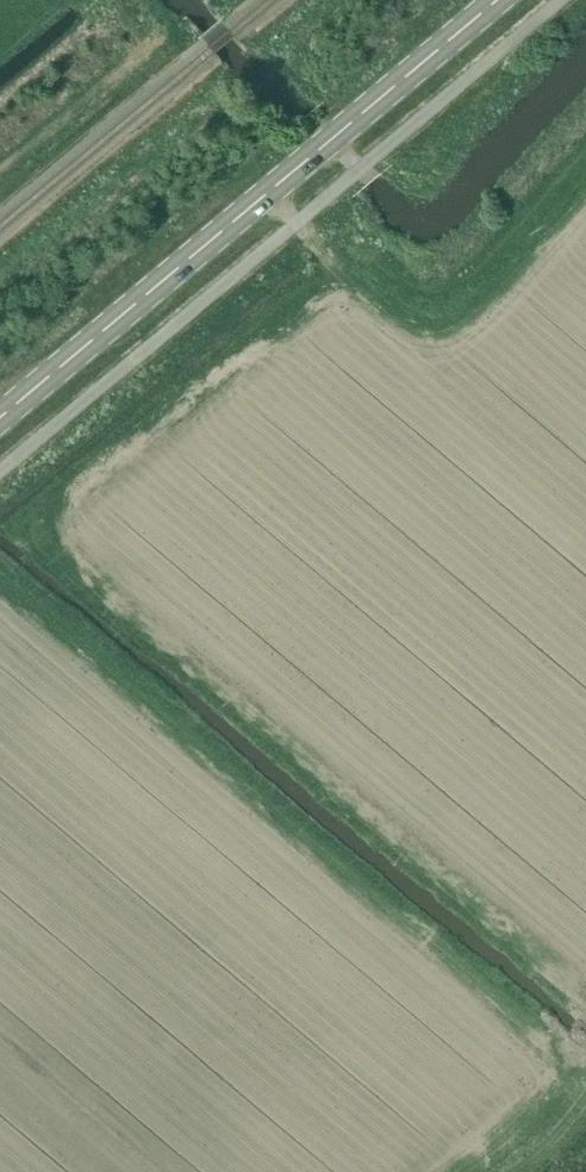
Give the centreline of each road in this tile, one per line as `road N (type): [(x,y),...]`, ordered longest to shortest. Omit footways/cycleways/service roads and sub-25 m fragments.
road 1 (tertiary): [(0,418),(496,0)]

